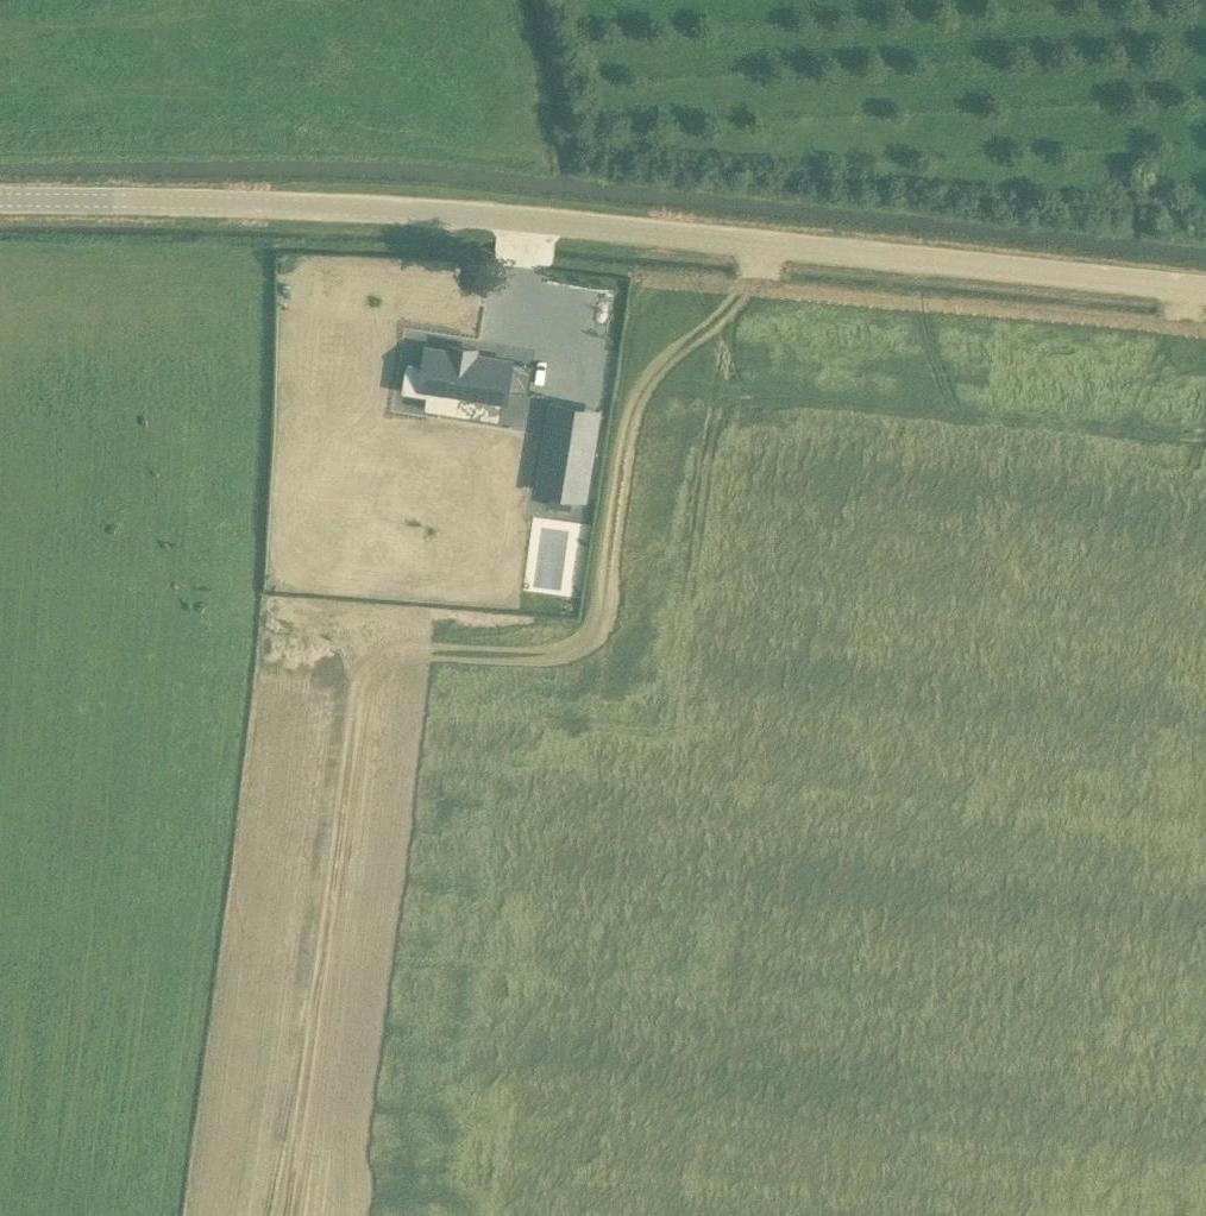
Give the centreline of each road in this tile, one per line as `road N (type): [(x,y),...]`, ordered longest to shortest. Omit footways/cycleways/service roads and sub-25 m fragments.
road 1 (tertiary): [(0,204),(308,204),(1205,294)]

